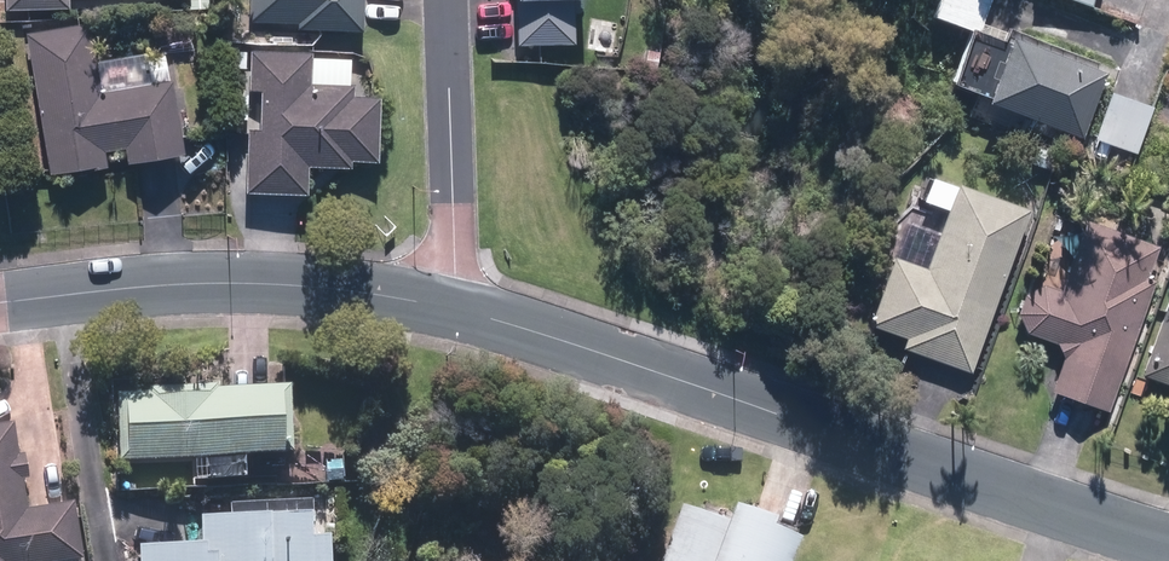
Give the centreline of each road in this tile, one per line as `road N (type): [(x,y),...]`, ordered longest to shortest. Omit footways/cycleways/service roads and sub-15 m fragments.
road 1 (residential): [(1168,540),(452,308)]
road 2 (residential): [(452,308),(271,283),(0,304)]
road 3 (residential): [(452,308),(445,0)]

